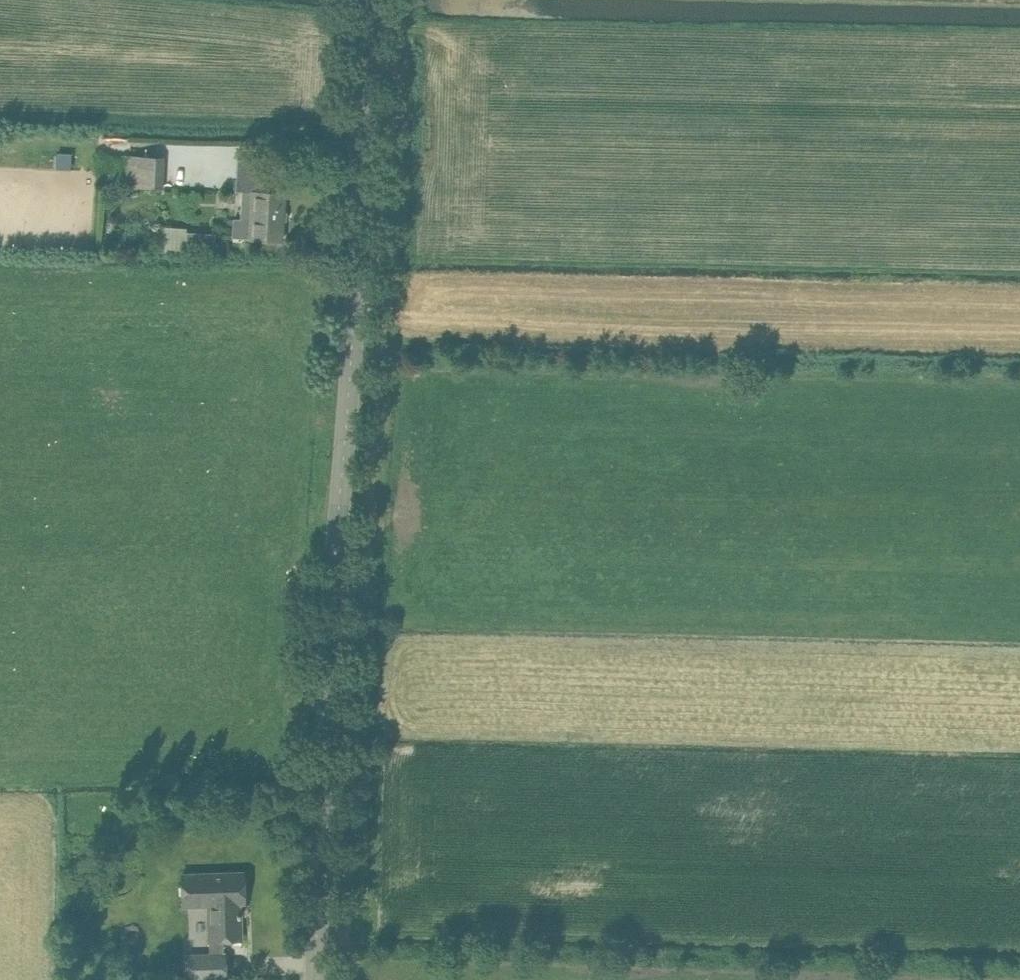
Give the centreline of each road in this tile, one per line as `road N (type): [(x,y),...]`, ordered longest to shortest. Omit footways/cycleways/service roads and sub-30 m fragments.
road 1 (tertiary): [(315,979),(366,0)]

